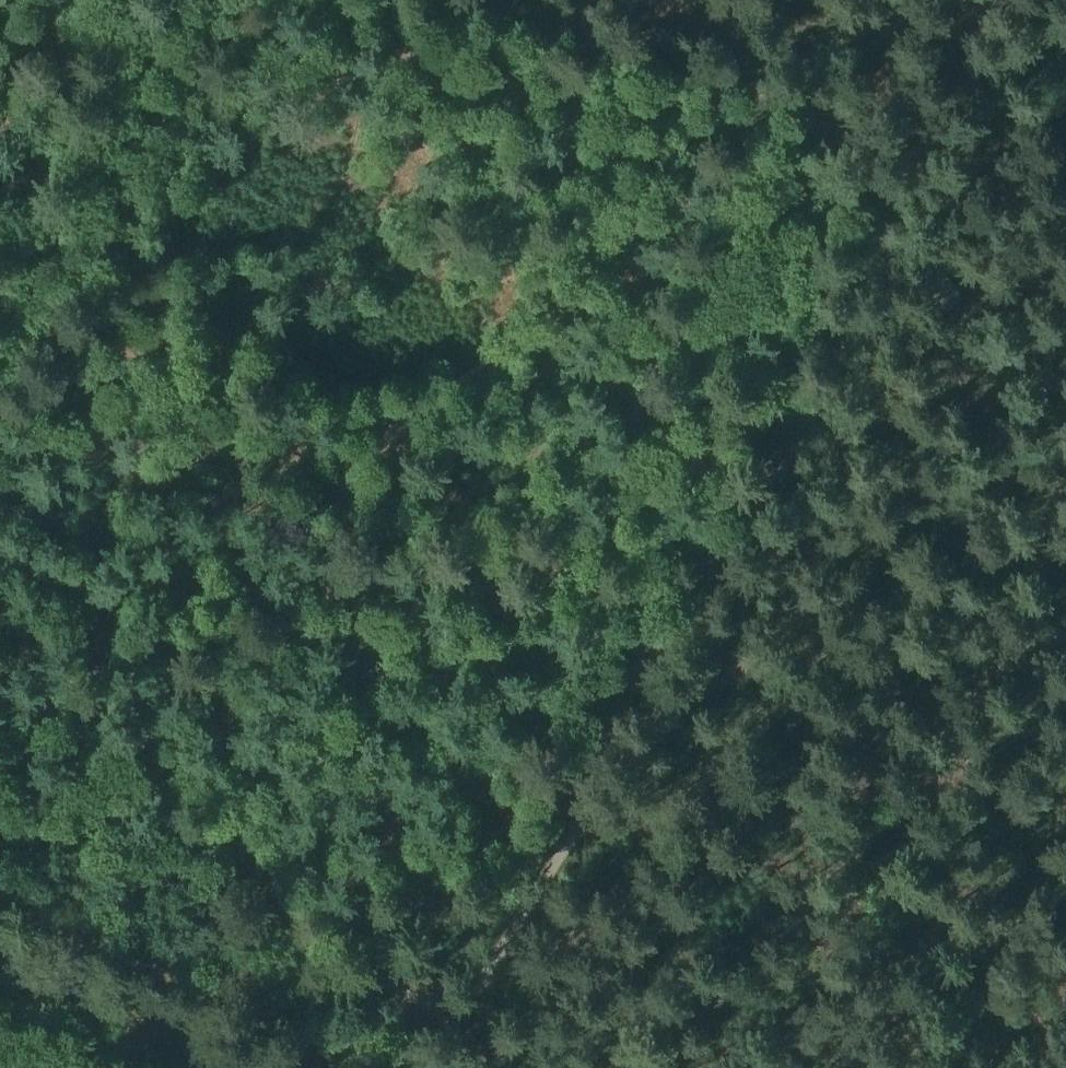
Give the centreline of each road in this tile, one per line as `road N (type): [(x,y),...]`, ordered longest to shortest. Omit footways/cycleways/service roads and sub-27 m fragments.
road 1 (track): [(387,1067),(607,611),(749,435),(779,360),(863,242),(966,189)]
road 2 (unclassified): [(165,1067),(0,992)]

